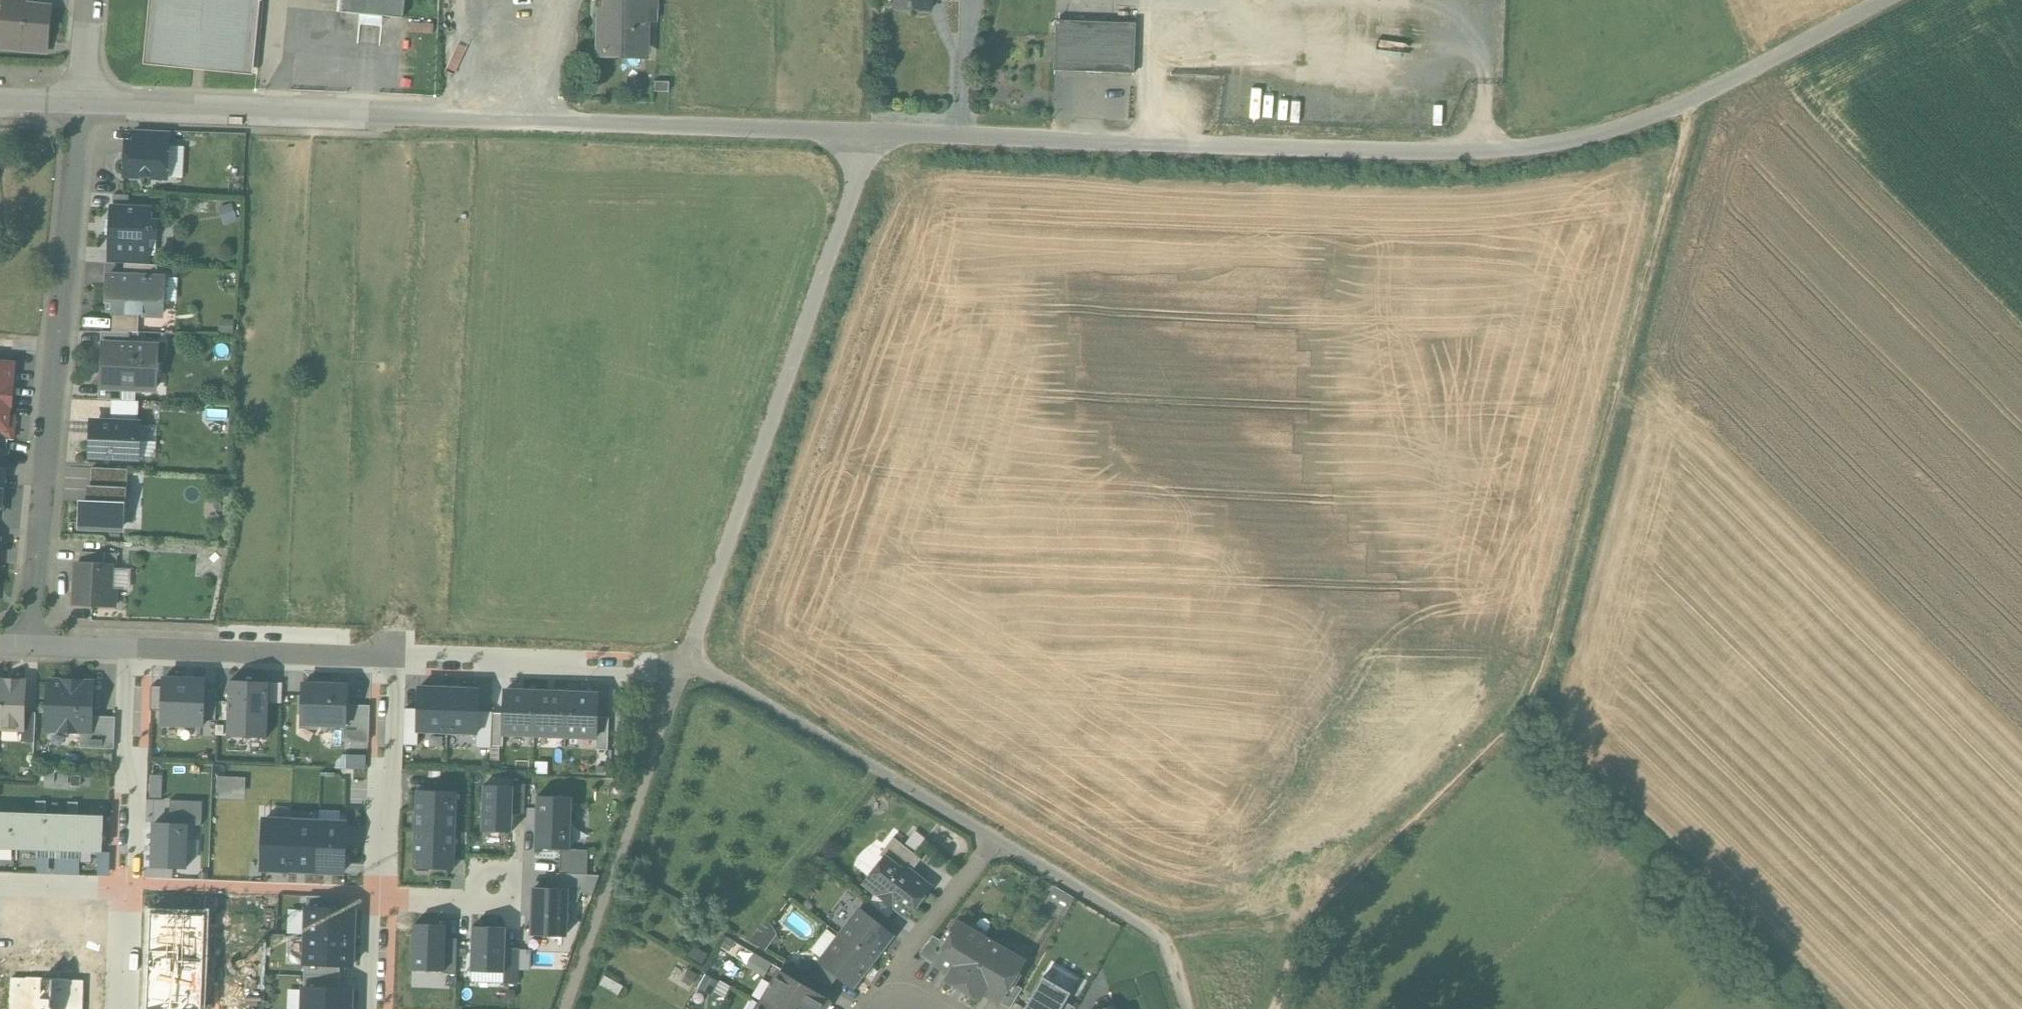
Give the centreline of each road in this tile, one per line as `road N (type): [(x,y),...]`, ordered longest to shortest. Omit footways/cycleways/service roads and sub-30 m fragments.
road 1 (unclassified): [(870,136),(1474,152),(1573,142),(1653,122),(1891,0)]
road 2 (track): [(1300,926),(1460,773),(1536,684),(1694,101)]
road 3 (residential): [(83,104),(870,136)]
road 4 (residential): [(83,104),(29,645)]
road 5 (residential): [(396,657),(392,765),(381,787),(372,1008)]
road 6 (residential): [(134,649),(125,885)]
road 7 (track): [(1159,940),(1300,926)]
road 8 (residential): [(0,884),(125,885)]
road 9 (residential): [(125,885),(120,1008)]

